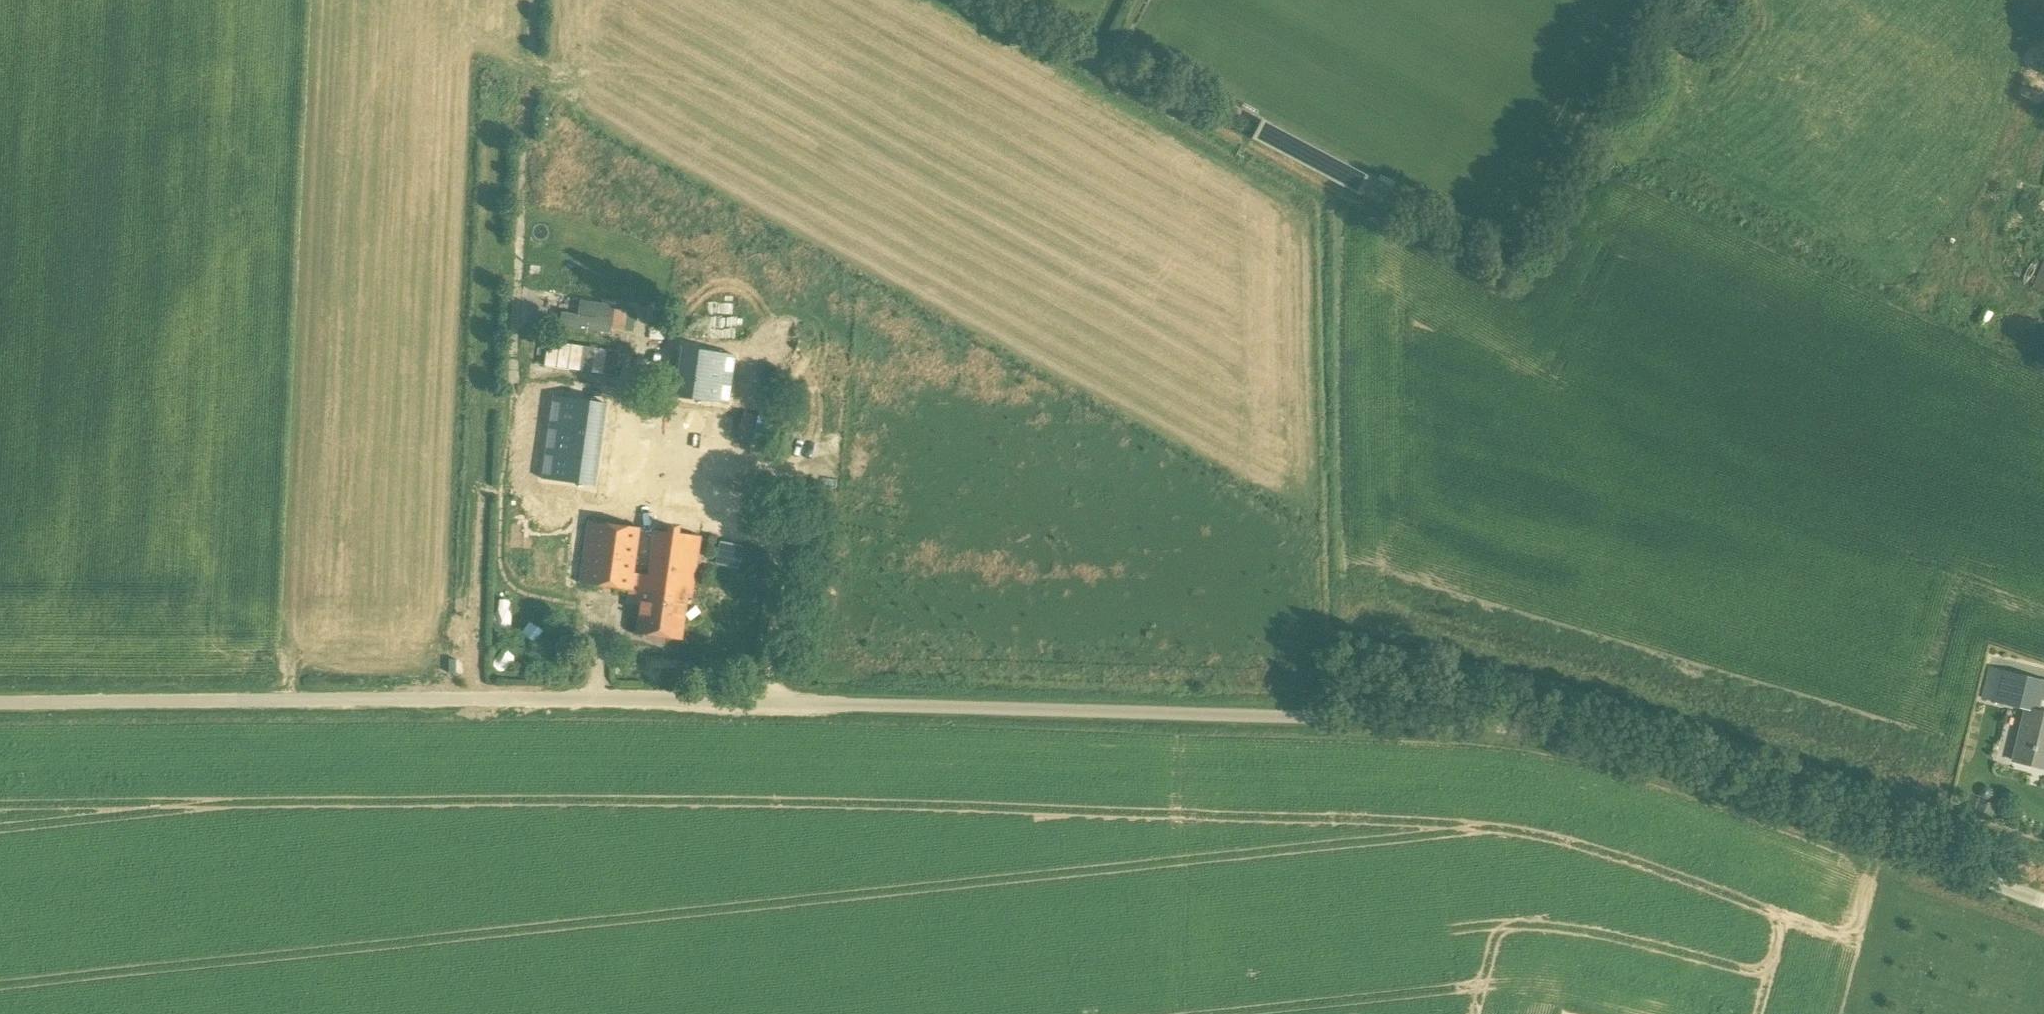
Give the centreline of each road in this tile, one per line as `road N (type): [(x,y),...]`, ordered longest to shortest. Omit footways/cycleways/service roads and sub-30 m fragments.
road 1 (unclassified): [(2043,901),(1597,752),(1468,723),(758,708),(0,709)]
road 2 (residential): [(1804,0),(1753,103),(2021,209)]

